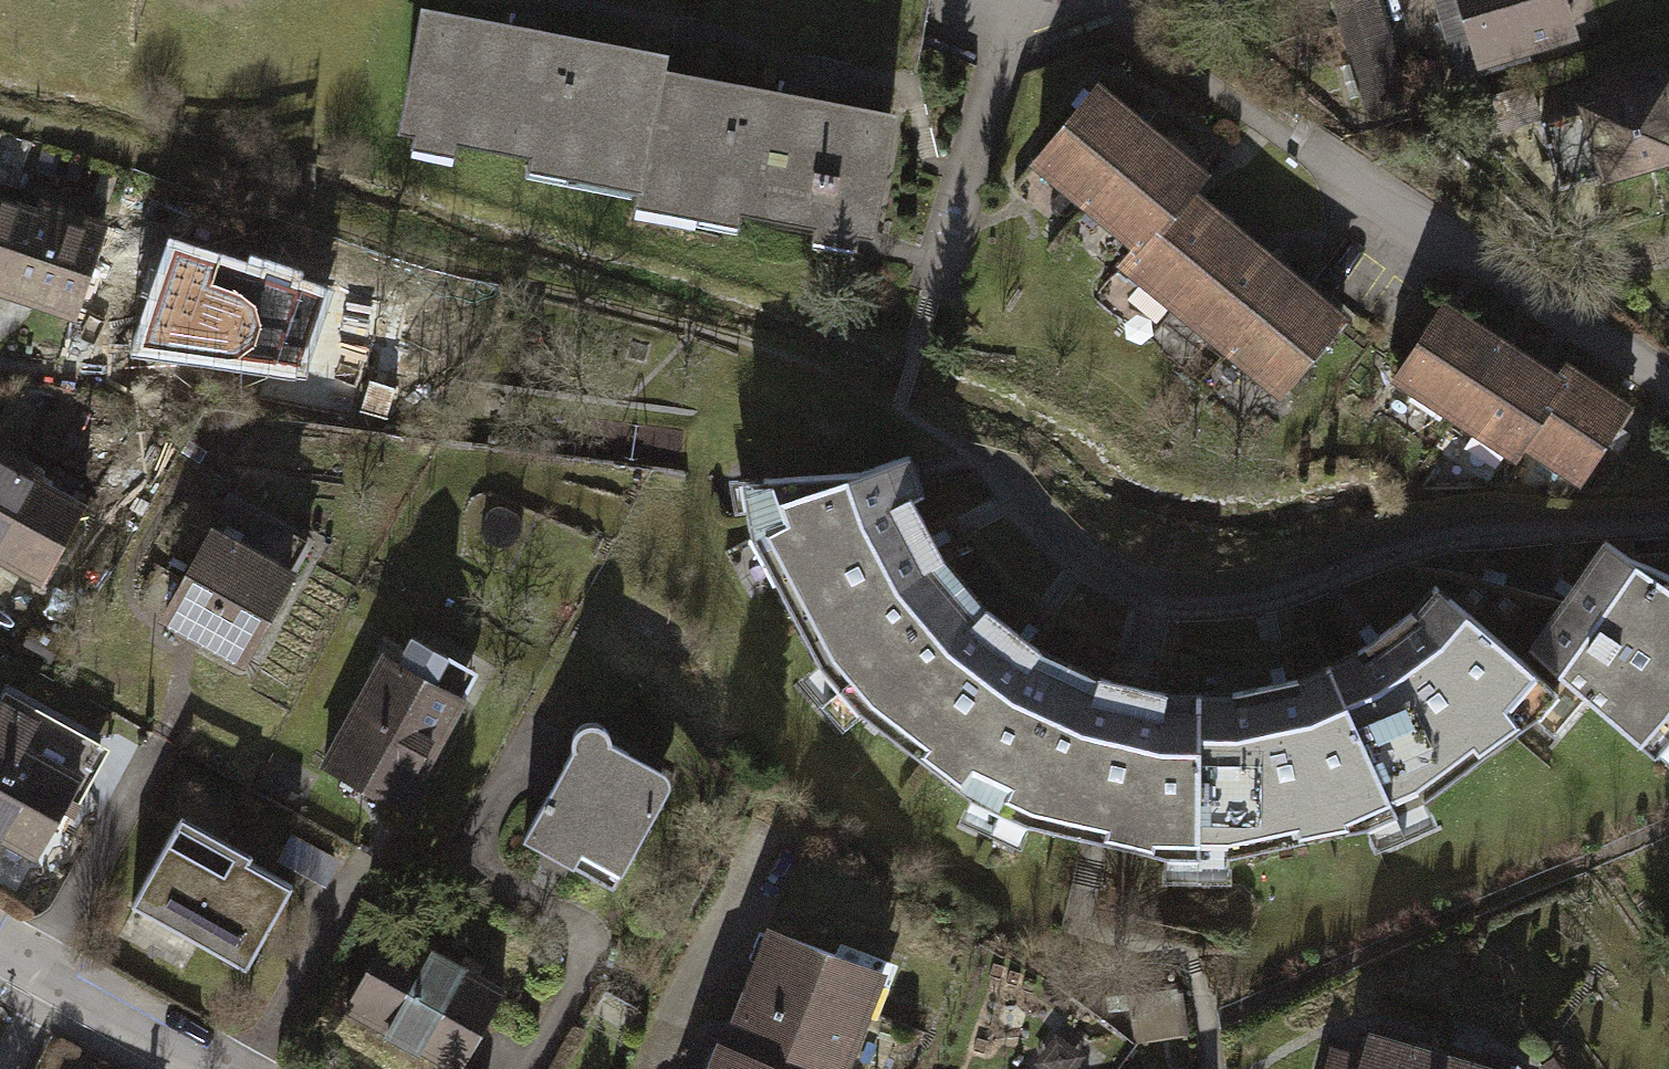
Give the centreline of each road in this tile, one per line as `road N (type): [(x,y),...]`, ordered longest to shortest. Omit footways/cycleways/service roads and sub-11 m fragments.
road 1 (residential): [(214,1068),(0,949)]

